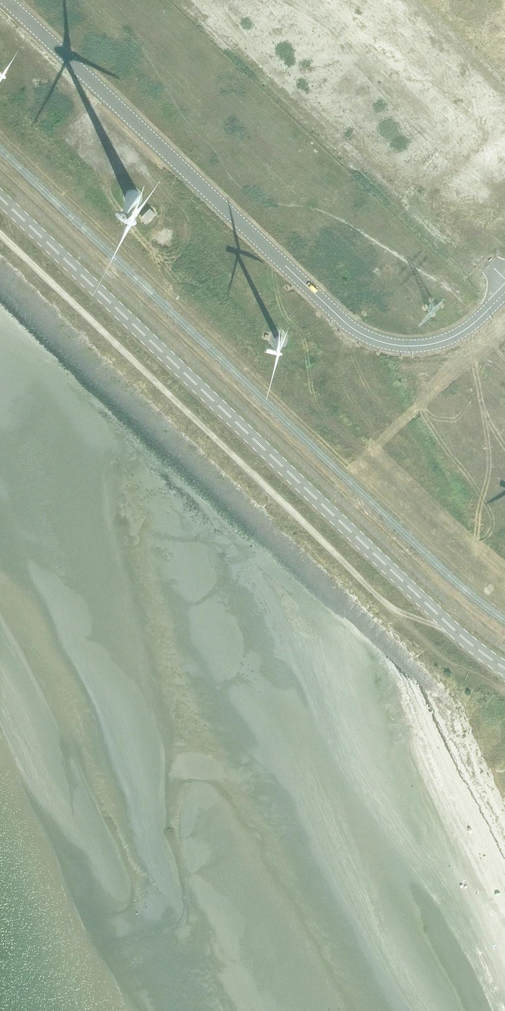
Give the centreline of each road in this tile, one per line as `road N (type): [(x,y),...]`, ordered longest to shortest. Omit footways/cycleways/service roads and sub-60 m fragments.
road 1 (unclassified): [(504,667),(465,639),(0,196)]
road 2 (unclassified): [(504,292),(462,332),(437,343),(397,345),(365,335),(5,0)]

